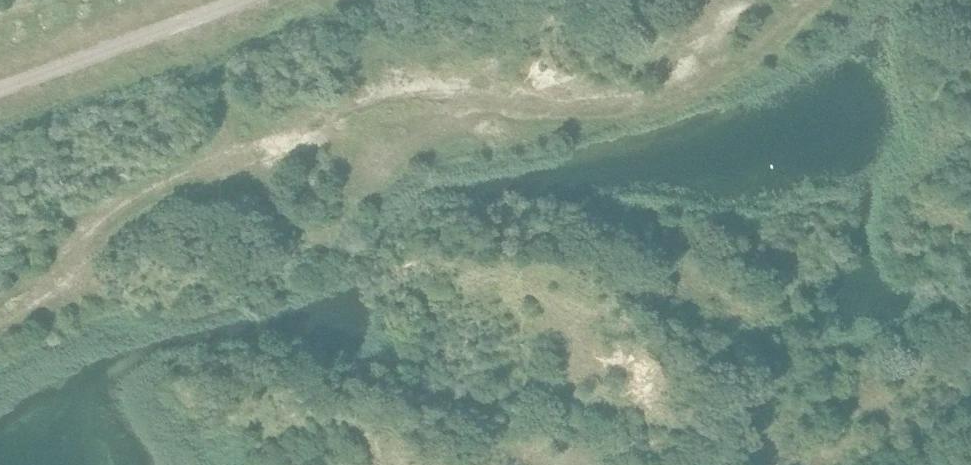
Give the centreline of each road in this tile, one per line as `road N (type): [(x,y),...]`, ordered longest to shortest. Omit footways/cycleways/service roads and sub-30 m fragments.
road 1 (track): [(0,306),(124,214),(244,157),(361,118),(447,100),(575,109),(657,102),(734,69),(823,0)]
road 2 (track): [(0,88),(238,0)]

